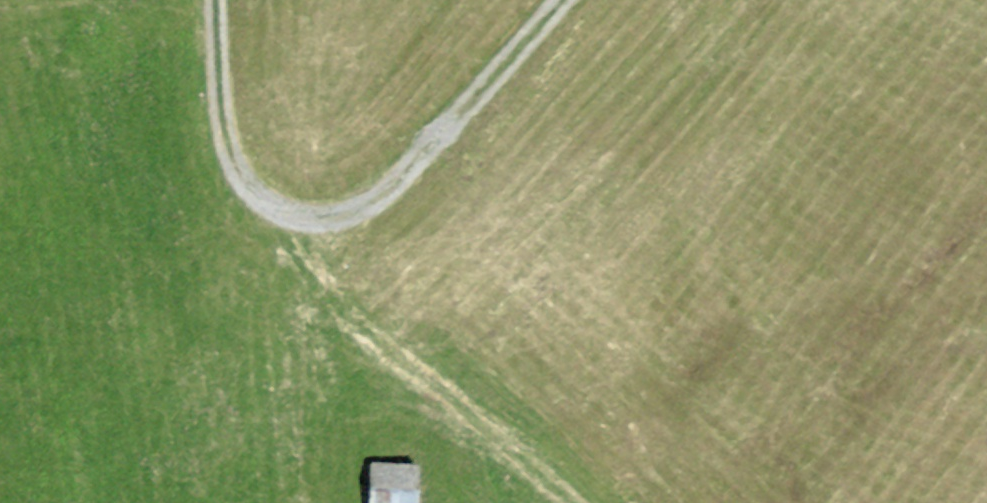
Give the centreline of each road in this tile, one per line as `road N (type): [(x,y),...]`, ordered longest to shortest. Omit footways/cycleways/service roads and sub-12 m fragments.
road 1 (track): [(567,0),(379,201),(338,223),(287,220),(250,198),(224,143),(221,0)]
road 2 (track): [(624,502),(530,431),(368,345),(309,279),(287,220)]

